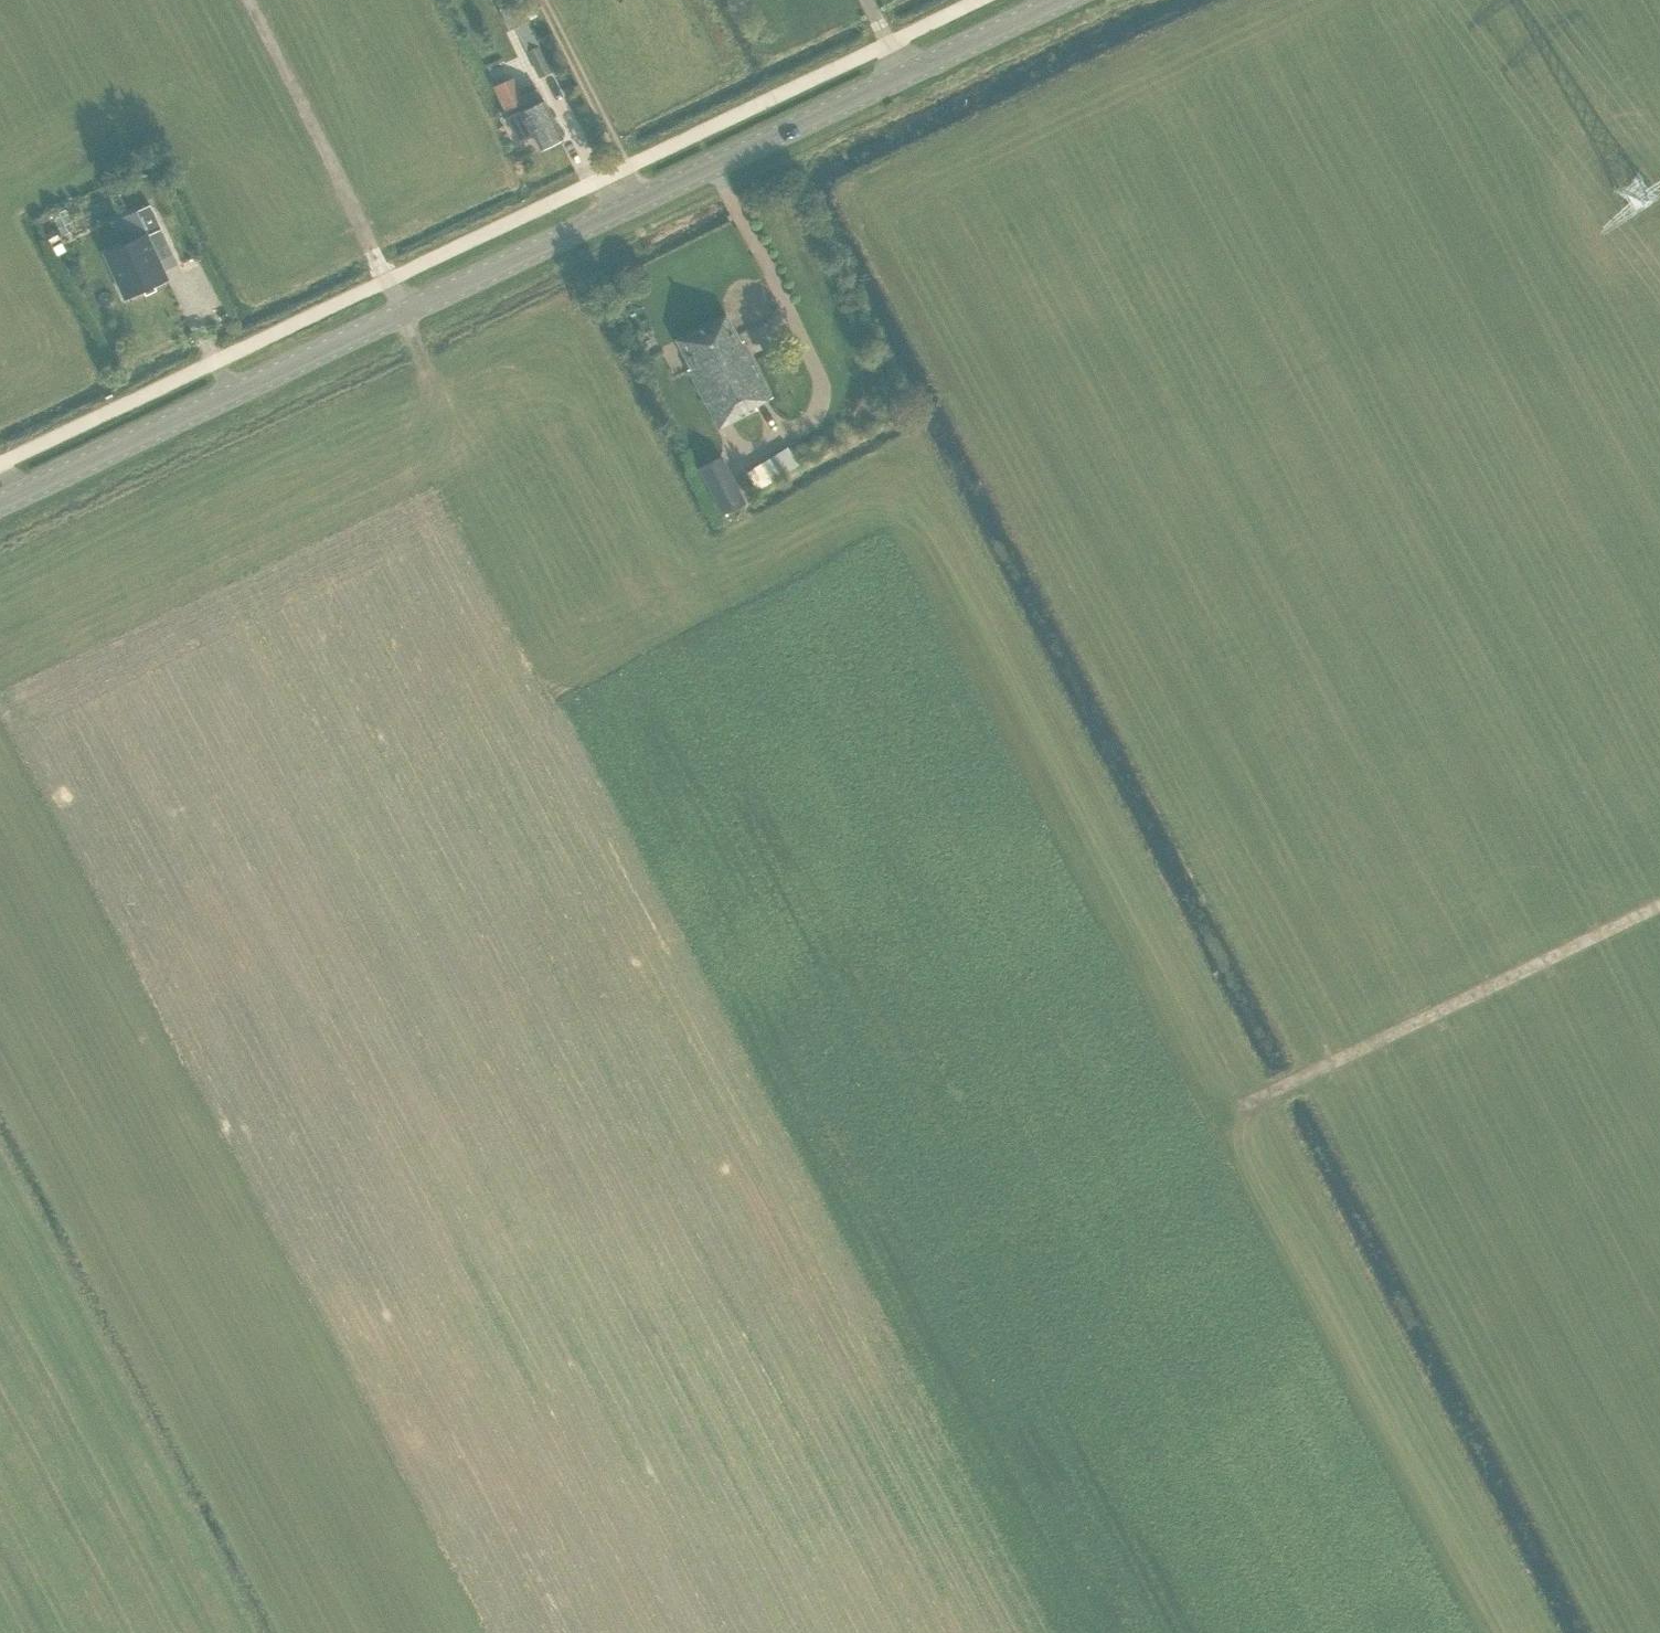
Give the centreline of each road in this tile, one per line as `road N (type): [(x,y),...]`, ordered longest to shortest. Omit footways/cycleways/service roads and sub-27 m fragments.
road 1 (secondary): [(0,511),(1065,0)]

